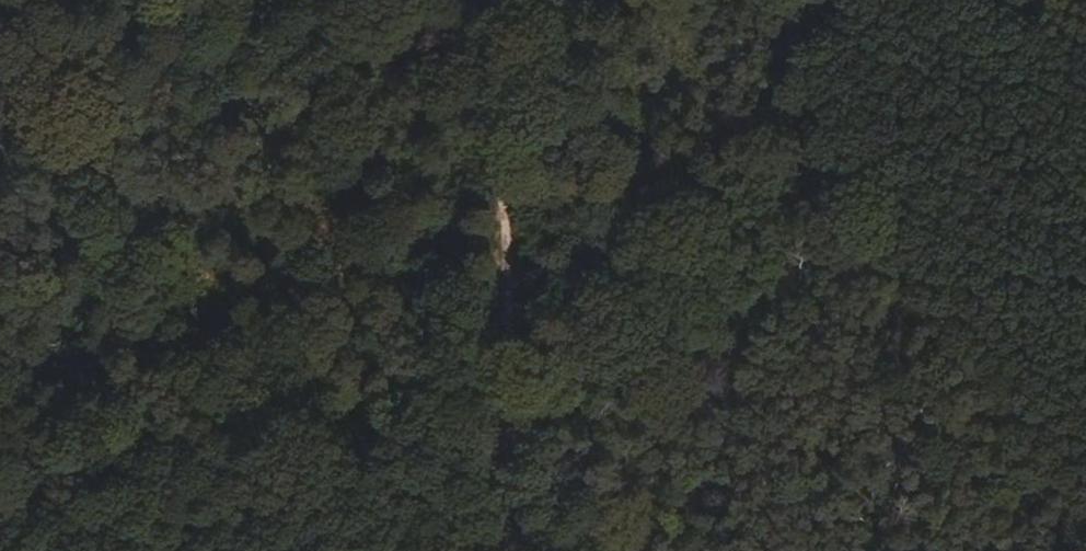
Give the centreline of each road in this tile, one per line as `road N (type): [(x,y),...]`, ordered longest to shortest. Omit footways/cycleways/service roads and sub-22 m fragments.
road 1 (track): [(488,0),(511,550)]

